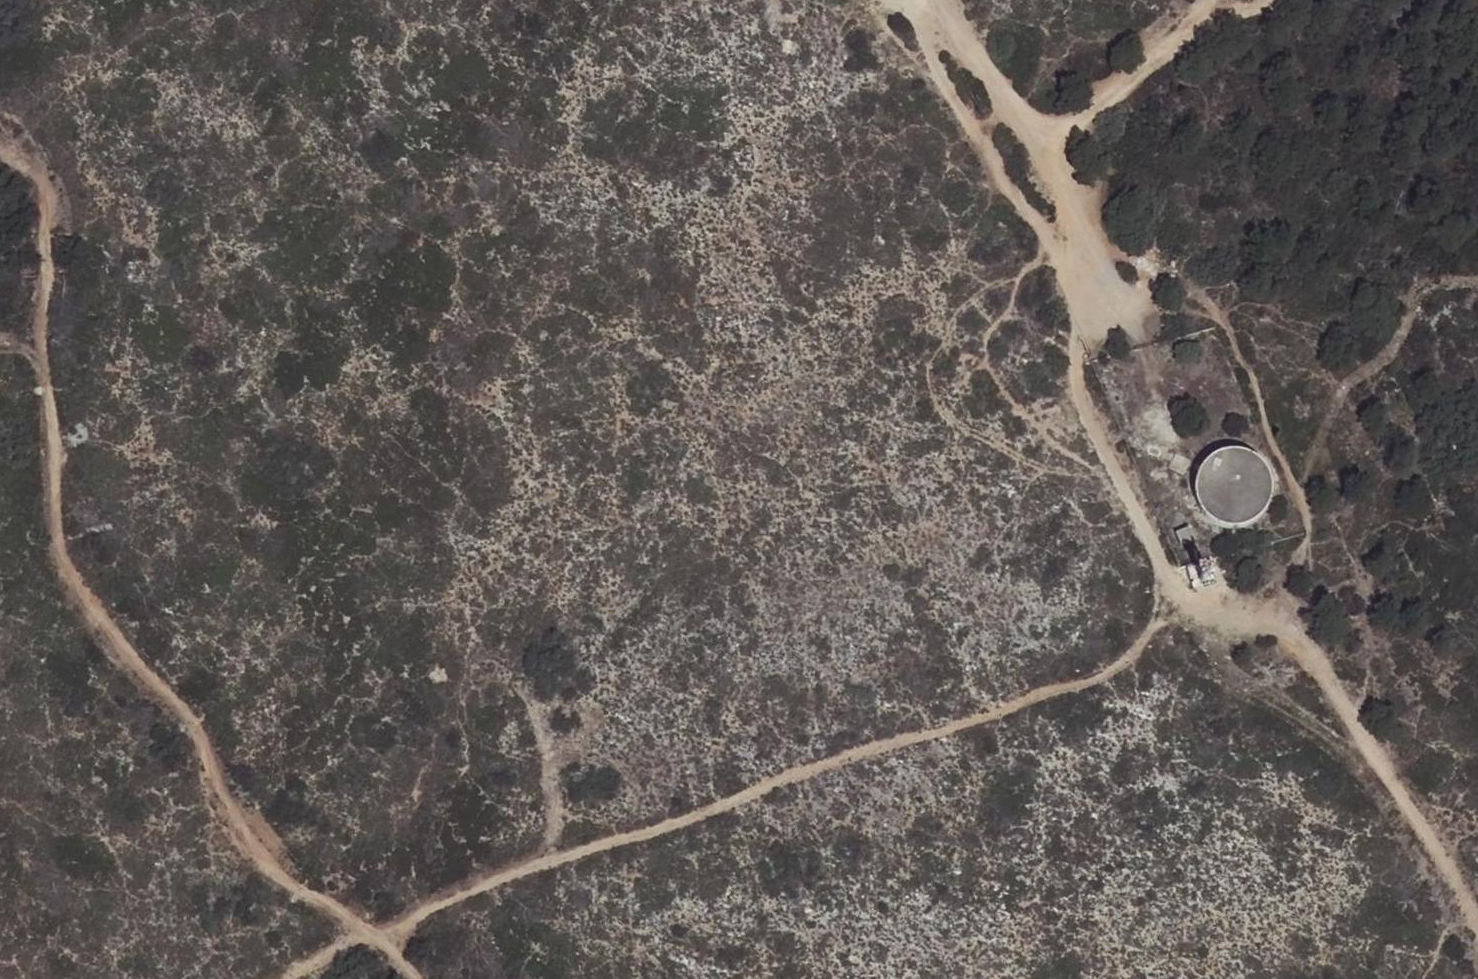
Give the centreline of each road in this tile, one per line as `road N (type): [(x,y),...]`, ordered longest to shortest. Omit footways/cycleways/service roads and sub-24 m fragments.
road 1 (track): [(933,0),(1044,142),(1100,299),(1074,381),(1193,627)]
road 2 (track): [(1201,0),(1044,142)]

